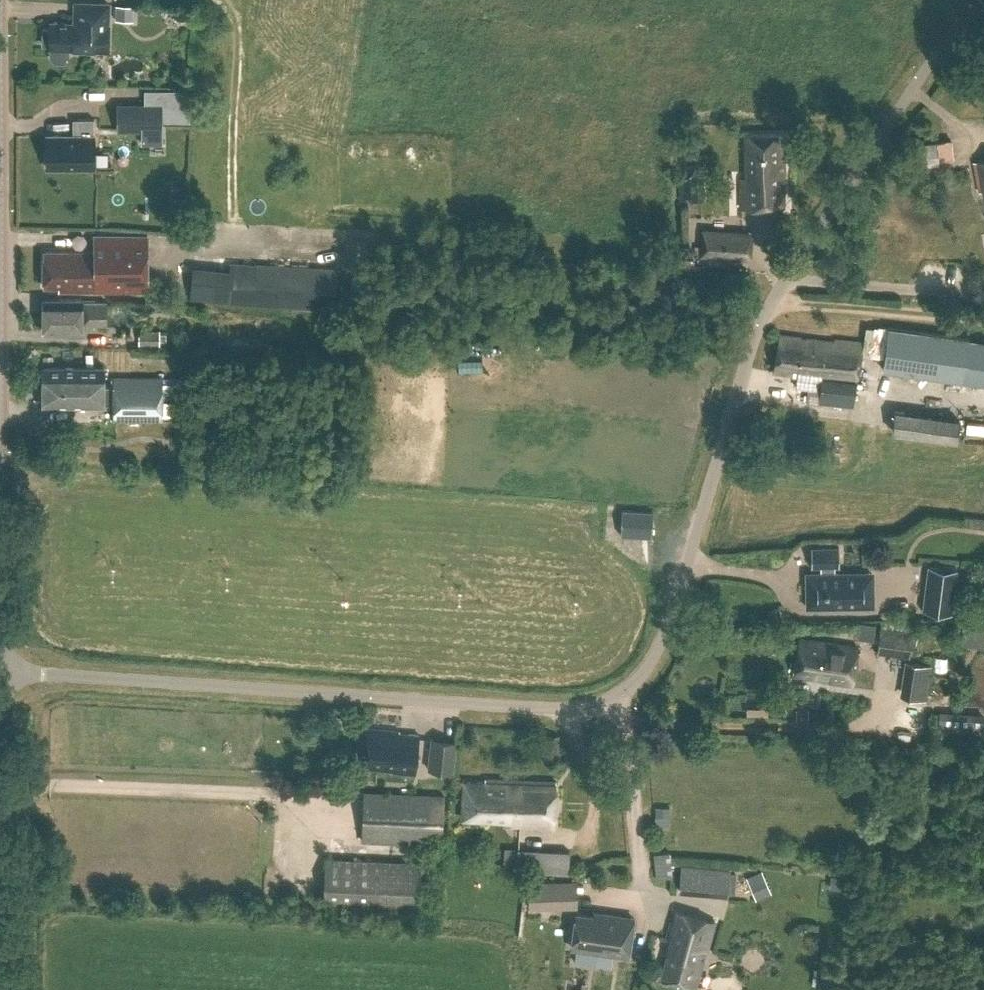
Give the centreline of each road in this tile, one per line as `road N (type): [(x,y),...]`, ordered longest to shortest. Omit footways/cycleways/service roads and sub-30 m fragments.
road 1 (unclassified): [(2,671),(546,709),(585,708),(617,695),(644,671),(662,640),(767,305),(931,63),(983,9)]
road 2 (tertiary): [(3,989),(2,671)]
road 3 (track): [(983,317),(767,305)]

